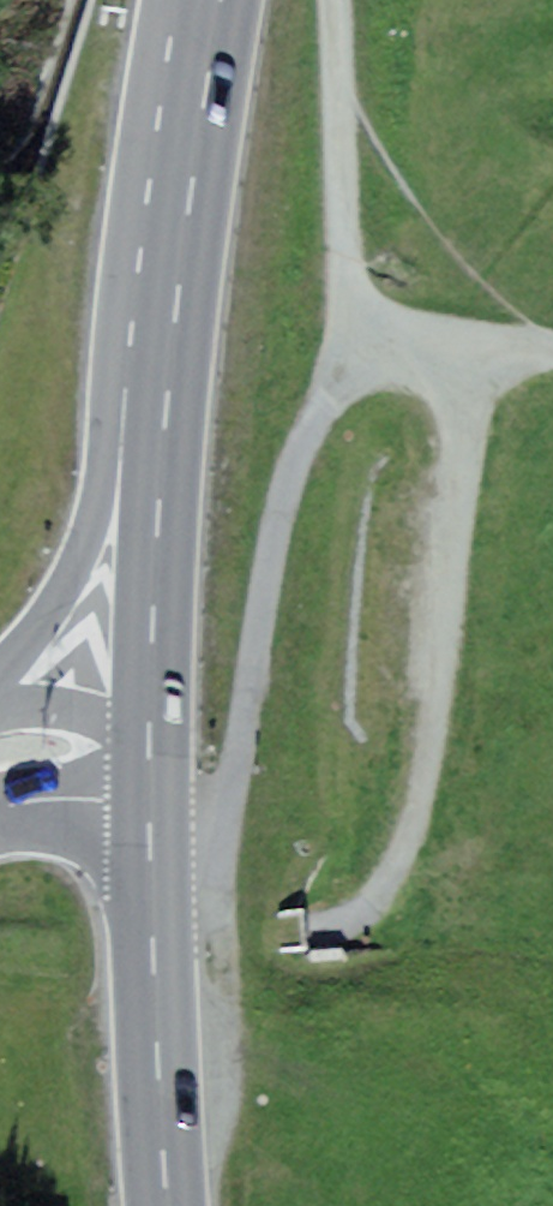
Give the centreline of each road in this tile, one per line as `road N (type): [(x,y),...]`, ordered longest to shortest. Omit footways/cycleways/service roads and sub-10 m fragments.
road 1 (track): [(162,1195),(223,1094),(214,878),(276,551),(338,373),(379,320)]
road 2 (primary): [(163,1205),(150,749)]
road 3 (primary): [(164,419),(220,0)]
road 4 (primary): [(150,749),(164,419)]
road 5 (track): [(379,320),(358,284),(341,200),(335,0)]
road 6 (unclassified): [(164,419),(55,610),(0,668)]
road 7 (track): [(552,350),(379,320)]
road 8 (residential): [(0,755),(150,749)]

